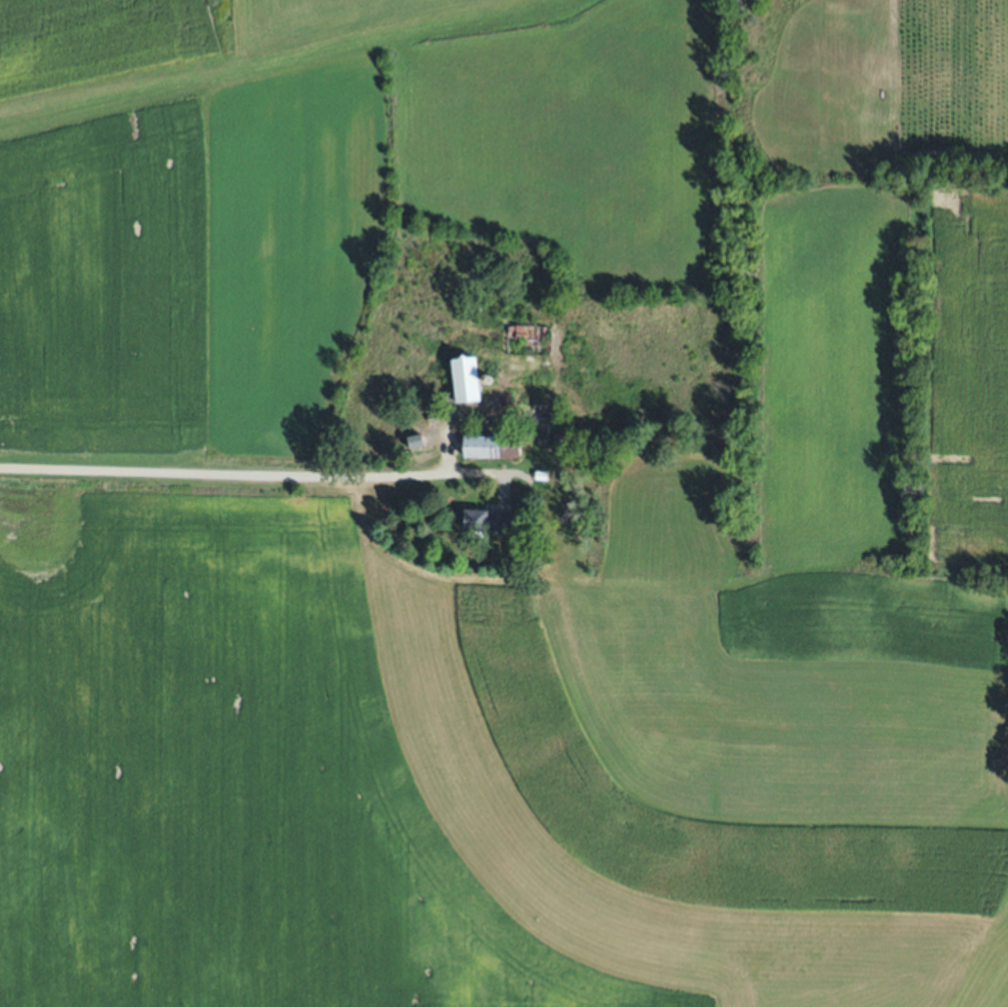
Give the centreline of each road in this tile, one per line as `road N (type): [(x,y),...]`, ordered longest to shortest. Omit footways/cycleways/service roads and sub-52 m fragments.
road 1 (residential): [(0,469),(509,475)]

